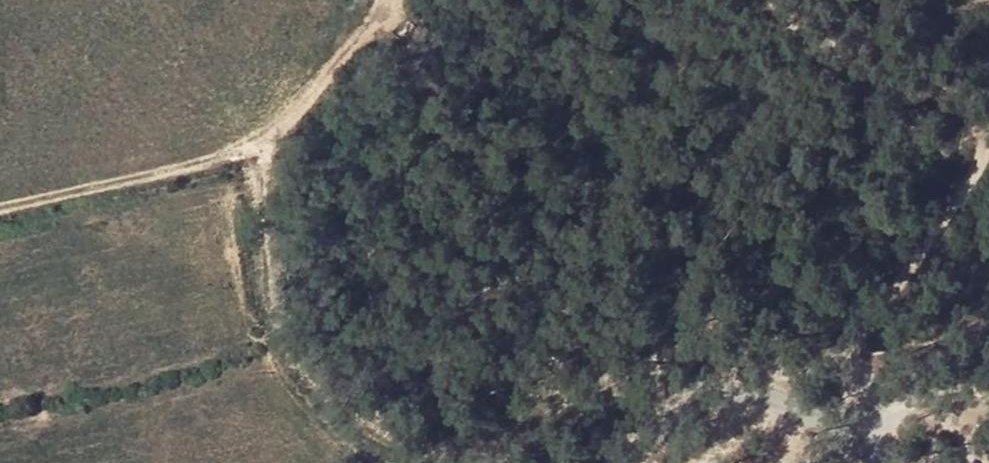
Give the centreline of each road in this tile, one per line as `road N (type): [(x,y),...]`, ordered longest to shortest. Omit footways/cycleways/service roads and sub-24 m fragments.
road 1 (track): [(860,441),(859,346),(982,158),(982,124),(951,92),(908,96),(799,40),(790,0)]
road 2 (tertiary): [(881,462),(827,418),(730,384),(663,406),(619,462)]
road 3 (track): [(860,441),(904,413),(988,403)]

